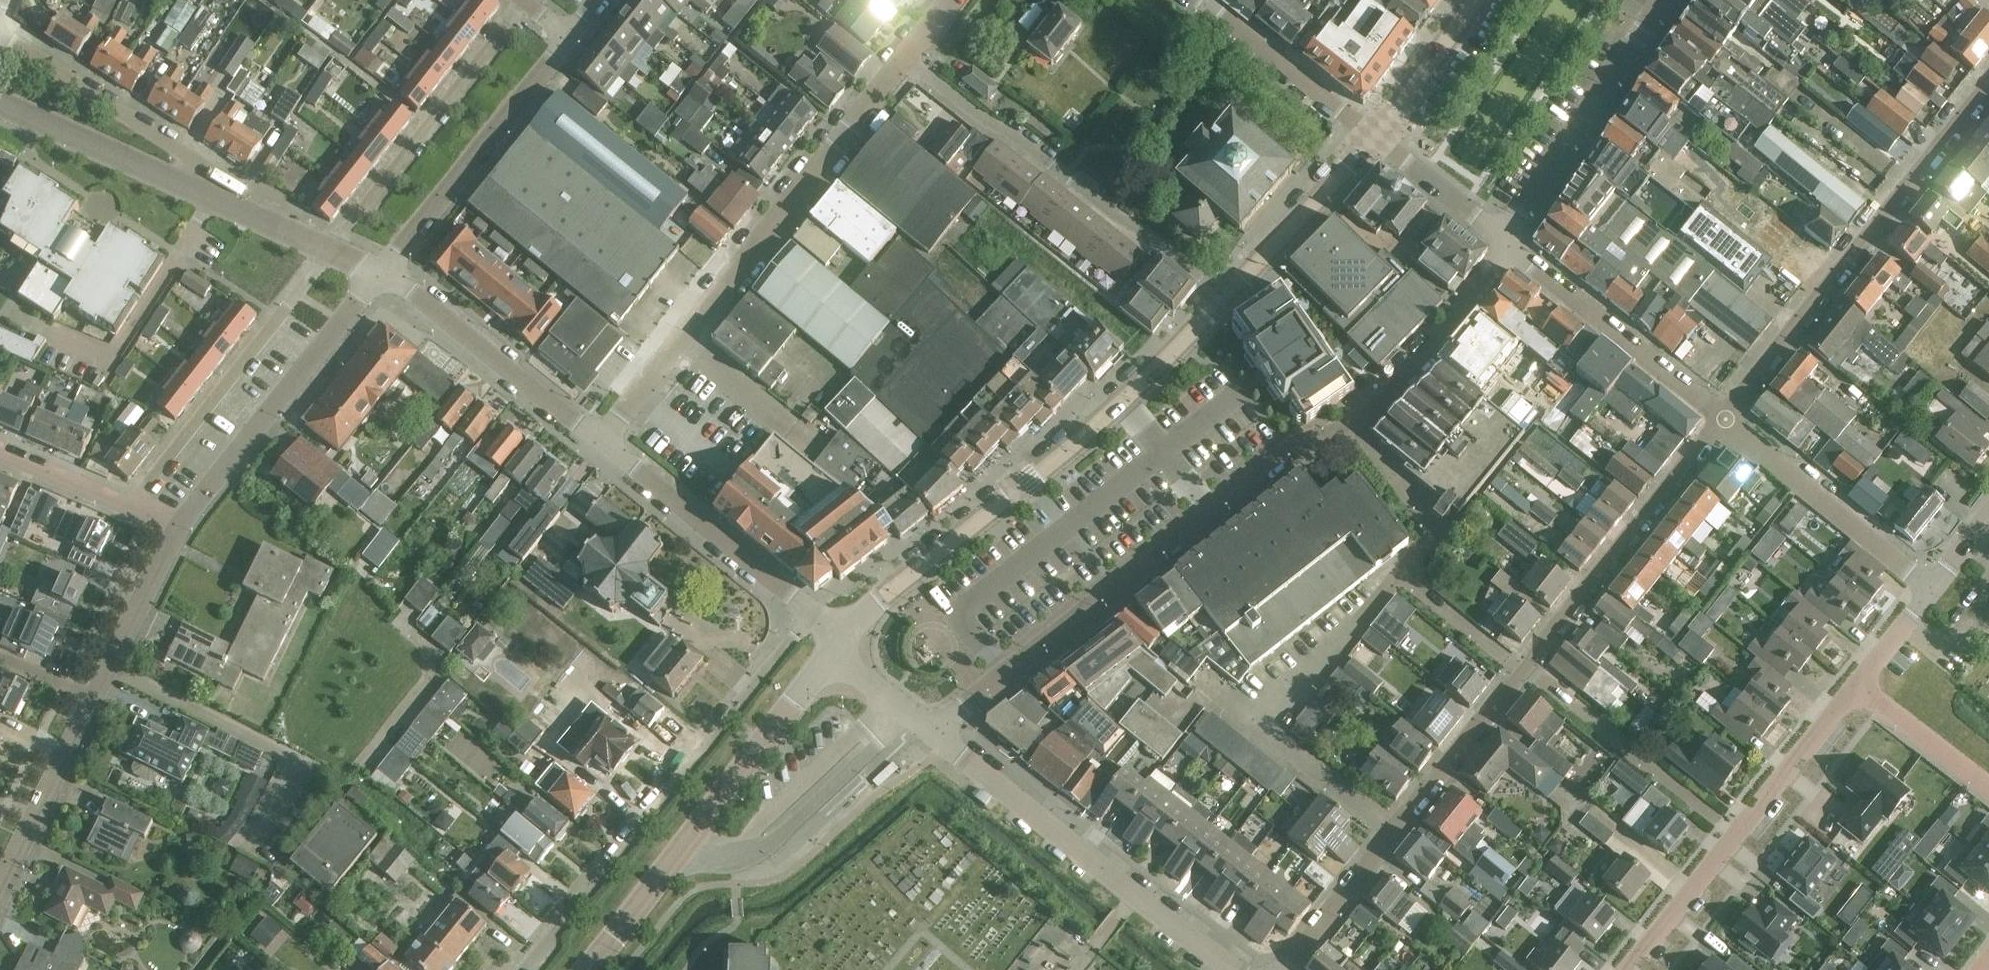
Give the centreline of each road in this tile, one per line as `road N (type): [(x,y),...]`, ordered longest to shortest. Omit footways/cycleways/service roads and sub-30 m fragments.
road 1 (residential): [(1390,832),(1728,422)]
road 2 (residential): [(930,732),(1296,459),(1359,424)]
road 3 (tertiary): [(836,642),(1130,397),(1227,299)]
road 4 (residential): [(601,445),(908,64)]
road 5 (residential): [(811,615),(524,969)]
road 6 (residential): [(1728,422),(1988,95)]
road 7 (residential): [(0,899),(179,527)]
road 8 (tertiary): [(588,969),(836,642)]
road 9 (residential): [(1227,299),(908,64)]
road 10 (residential): [(1264,731),(1436,535),(1359,424)]
road 11 (residential): [(1241,969),(930,732)]
road 12 (residential): [(1628,969),(1856,685)]
road 13 (residential): [(333,250),(129,506)]
road 14 (residential): [(179,527),(383,272)]
road 15 (residential): [(522,5),(333,250)]
road 16 (residential): [(383,272),(569,41)]
road 17 (residential): [(1509,245),(1522,212),(1674,0)]
road 18 (residential): [(1728,422),(1509,245)]
road 19 (residential): [(601,445),(383,272)]
road 20 (residential): [(811,615),(601,445)]
road 21 (residential): [(204,191),(193,165),(0,32)]
road 22 (residential): [(1931,588),(1728,422)]
road 23 (residential): [(1359,424),(1387,405),(1463,318),(1509,245)]
road 24 (residential): [(1374,141),(1199,0)]
road 25 (residential): [(204,191),(0,104)]
road 26 (tertiary): [(1227,299),(1374,141)]
road 27 (tertiary): [(1374,141),(1478,0)]
road 28 (residential): [(1285,969),(1390,832)]
road 29 (residential): [(1374,141),(1509,245)]
road 30 (residential): [(1988,789),(1856,685)]
road 31 (residential): [(1390,832),(1264,731)]
road 32 (residential): [(333,250),(204,191)]
road 33 (residential): [(129,506),(0,450)]
road 34 (residential): [(930,732),(836,642)]
road 35 (residential): [(1856,685),(1931,588)]

